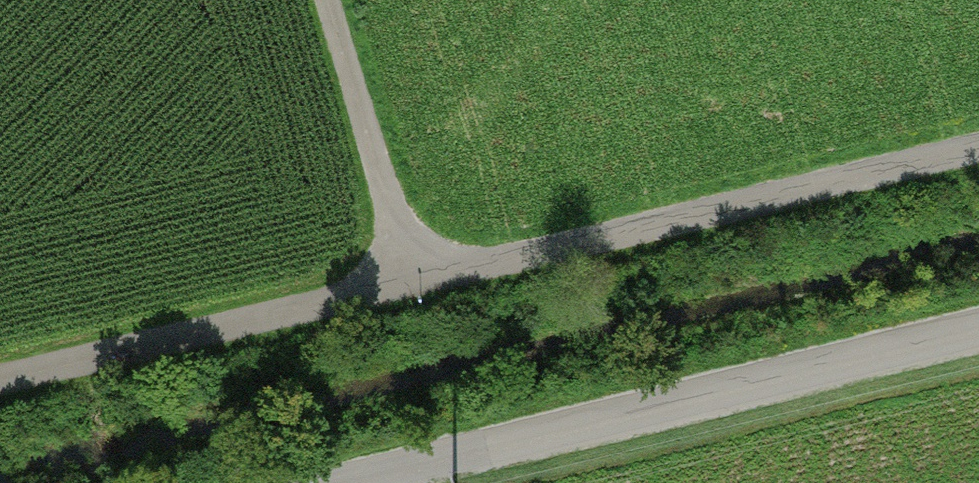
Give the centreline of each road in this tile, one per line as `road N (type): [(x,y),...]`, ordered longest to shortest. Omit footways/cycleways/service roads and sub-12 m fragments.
road 1 (track): [(0,381),(978,146)]
road 2 (unclassified): [(978,328),(334,482)]

